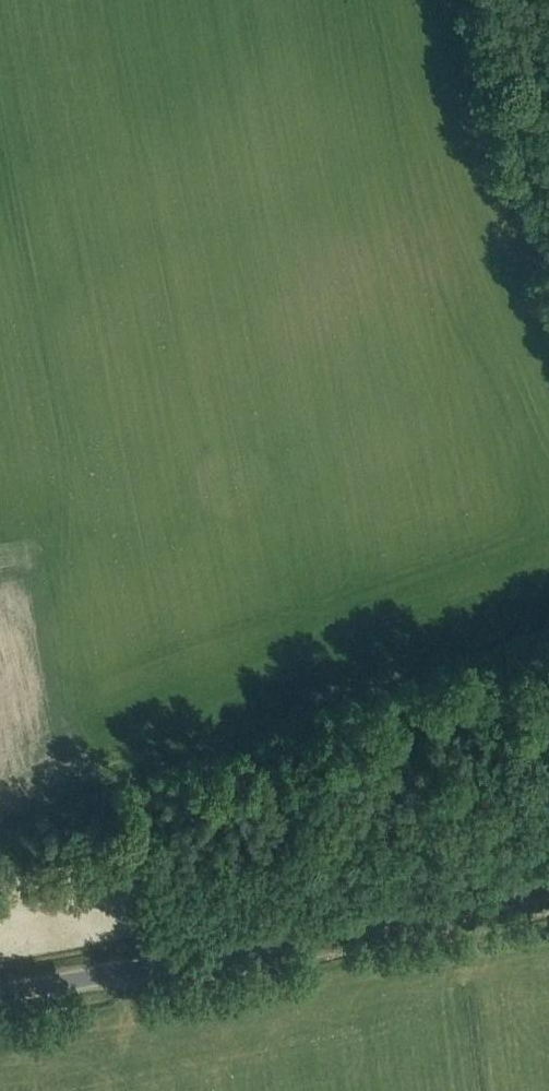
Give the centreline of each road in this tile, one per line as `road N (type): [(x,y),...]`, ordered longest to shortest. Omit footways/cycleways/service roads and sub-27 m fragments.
road 1 (unclassified): [(548,891),(0,1000)]

